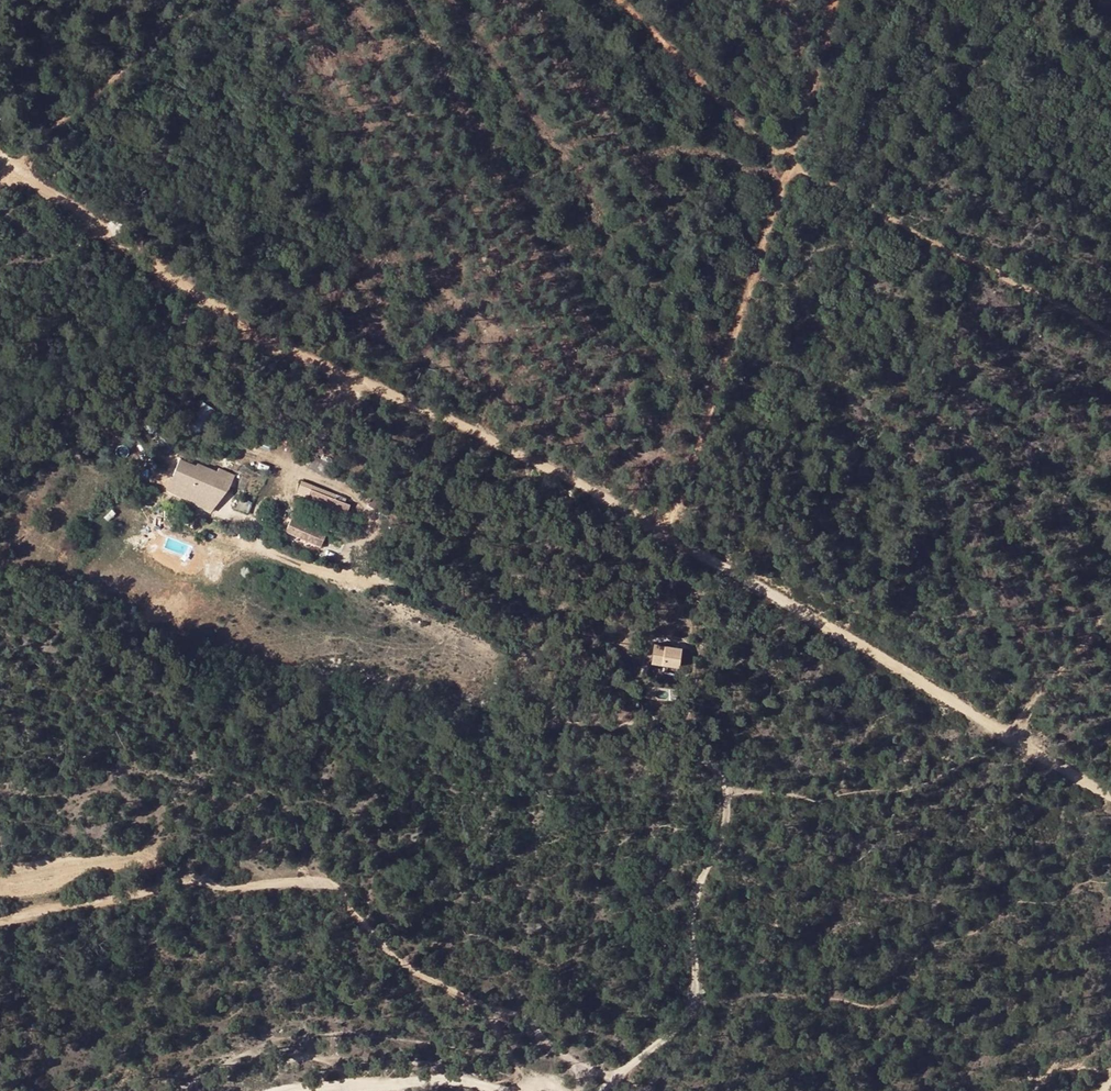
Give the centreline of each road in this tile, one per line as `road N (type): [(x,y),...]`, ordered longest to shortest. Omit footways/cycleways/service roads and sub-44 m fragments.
road 1 (track): [(1110,796),(1006,739),(815,615),(552,469),(268,342),(157,274),(0,158)]
road 2 (track): [(608,1090),(687,1013),(694,988),(690,932),(729,790),(705,754),(684,741)]
road 3 (track): [(497,1090),(430,1080),(284,1090)]

